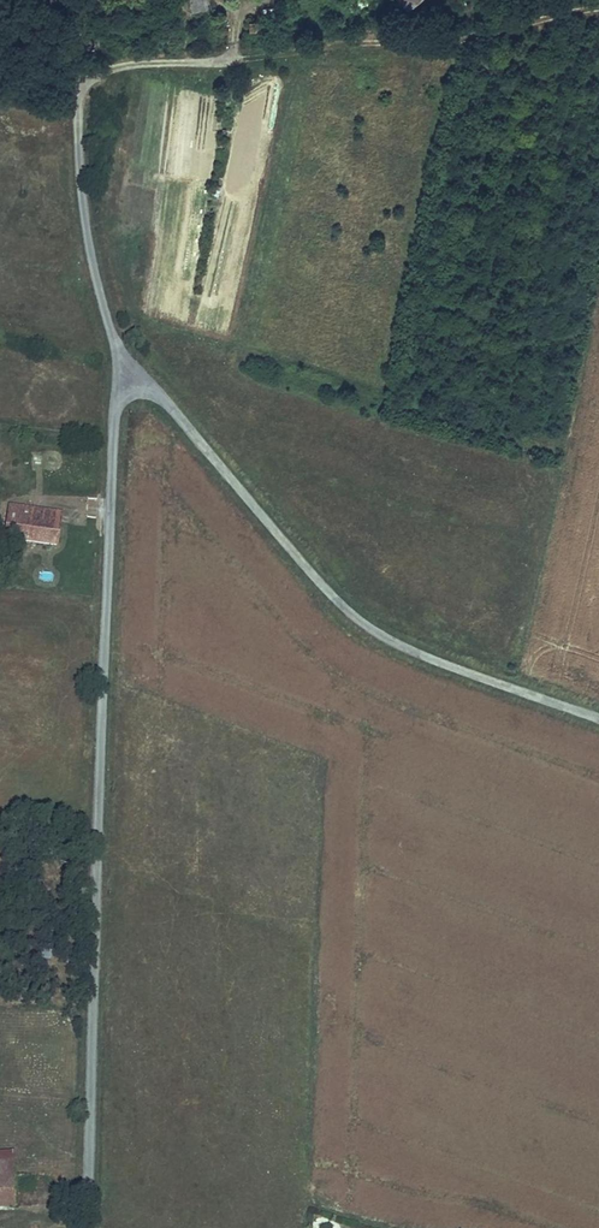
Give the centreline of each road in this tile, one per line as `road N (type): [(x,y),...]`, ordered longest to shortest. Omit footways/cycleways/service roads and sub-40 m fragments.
road 1 (unclassified): [(598,718),(377,632),(329,588),(167,398),(140,384),(125,392),(115,416),(87,1227)]
road 2 (track): [(80,102),(111,66),(405,42),(588,0)]
road 3 (track): [(132,387),(95,259),(80,102)]

